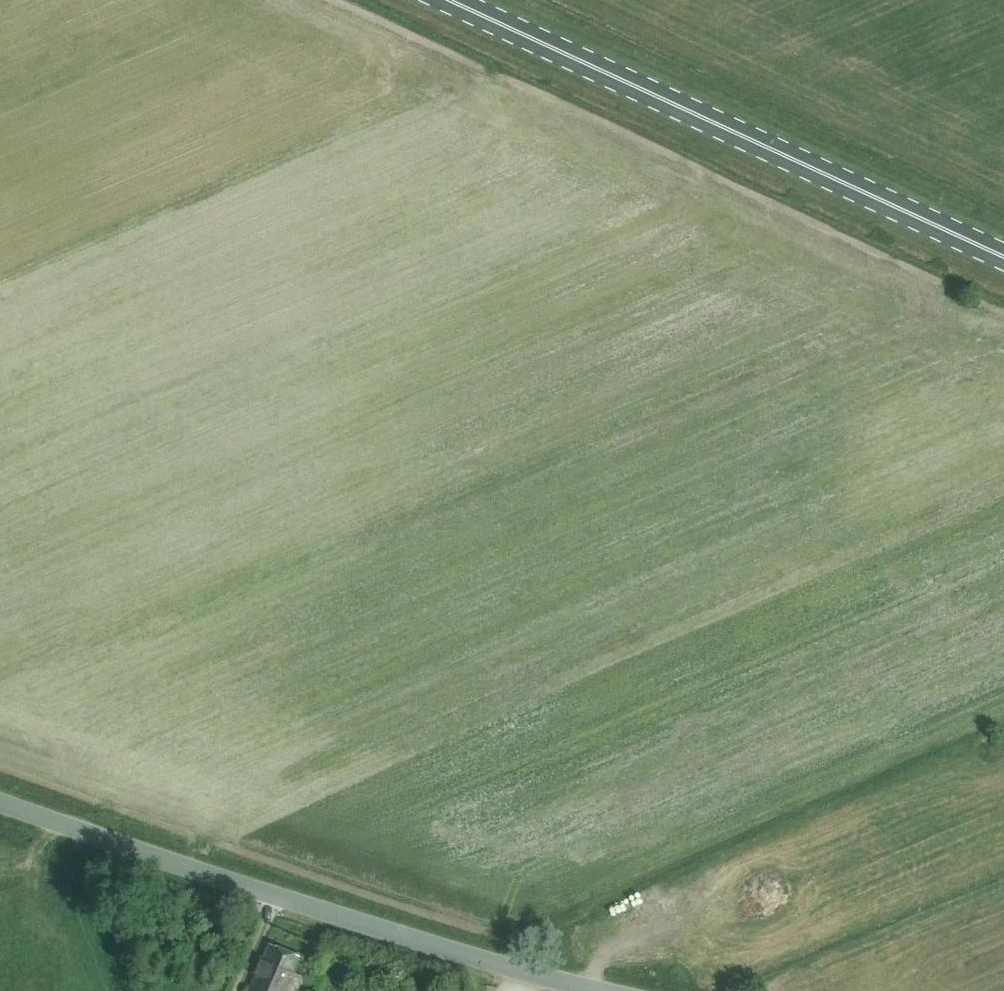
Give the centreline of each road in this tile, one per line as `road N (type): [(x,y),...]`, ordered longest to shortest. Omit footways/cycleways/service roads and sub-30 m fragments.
road 1 (unclassified): [(604,990),(398,933),(0,801)]
road 2 (primary): [(1003,257),(449,0)]

